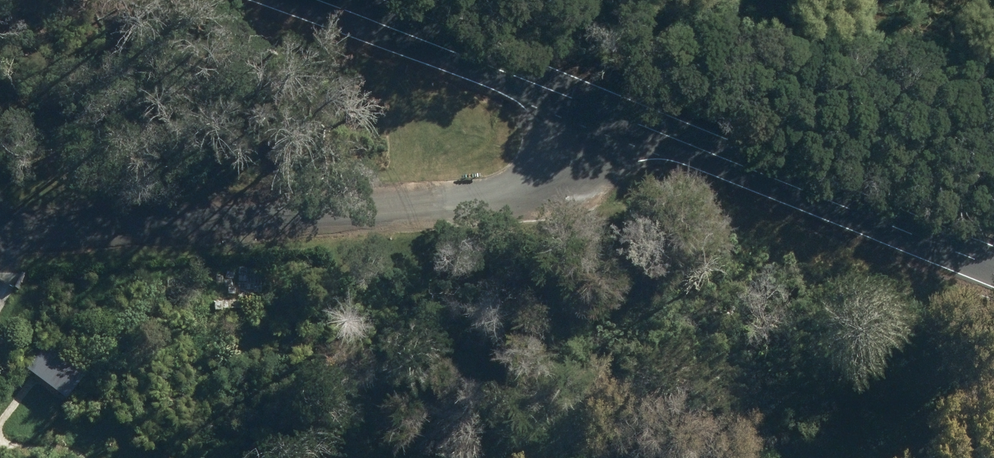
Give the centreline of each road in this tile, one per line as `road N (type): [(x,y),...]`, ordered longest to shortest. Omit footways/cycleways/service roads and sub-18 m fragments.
road 1 (unclassified): [(0,224),(478,207),(611,110)]
road 2 (tertiary): [(611,110),(993,268)]
road 3 (tertiary): [(317,0),(611,110)]

